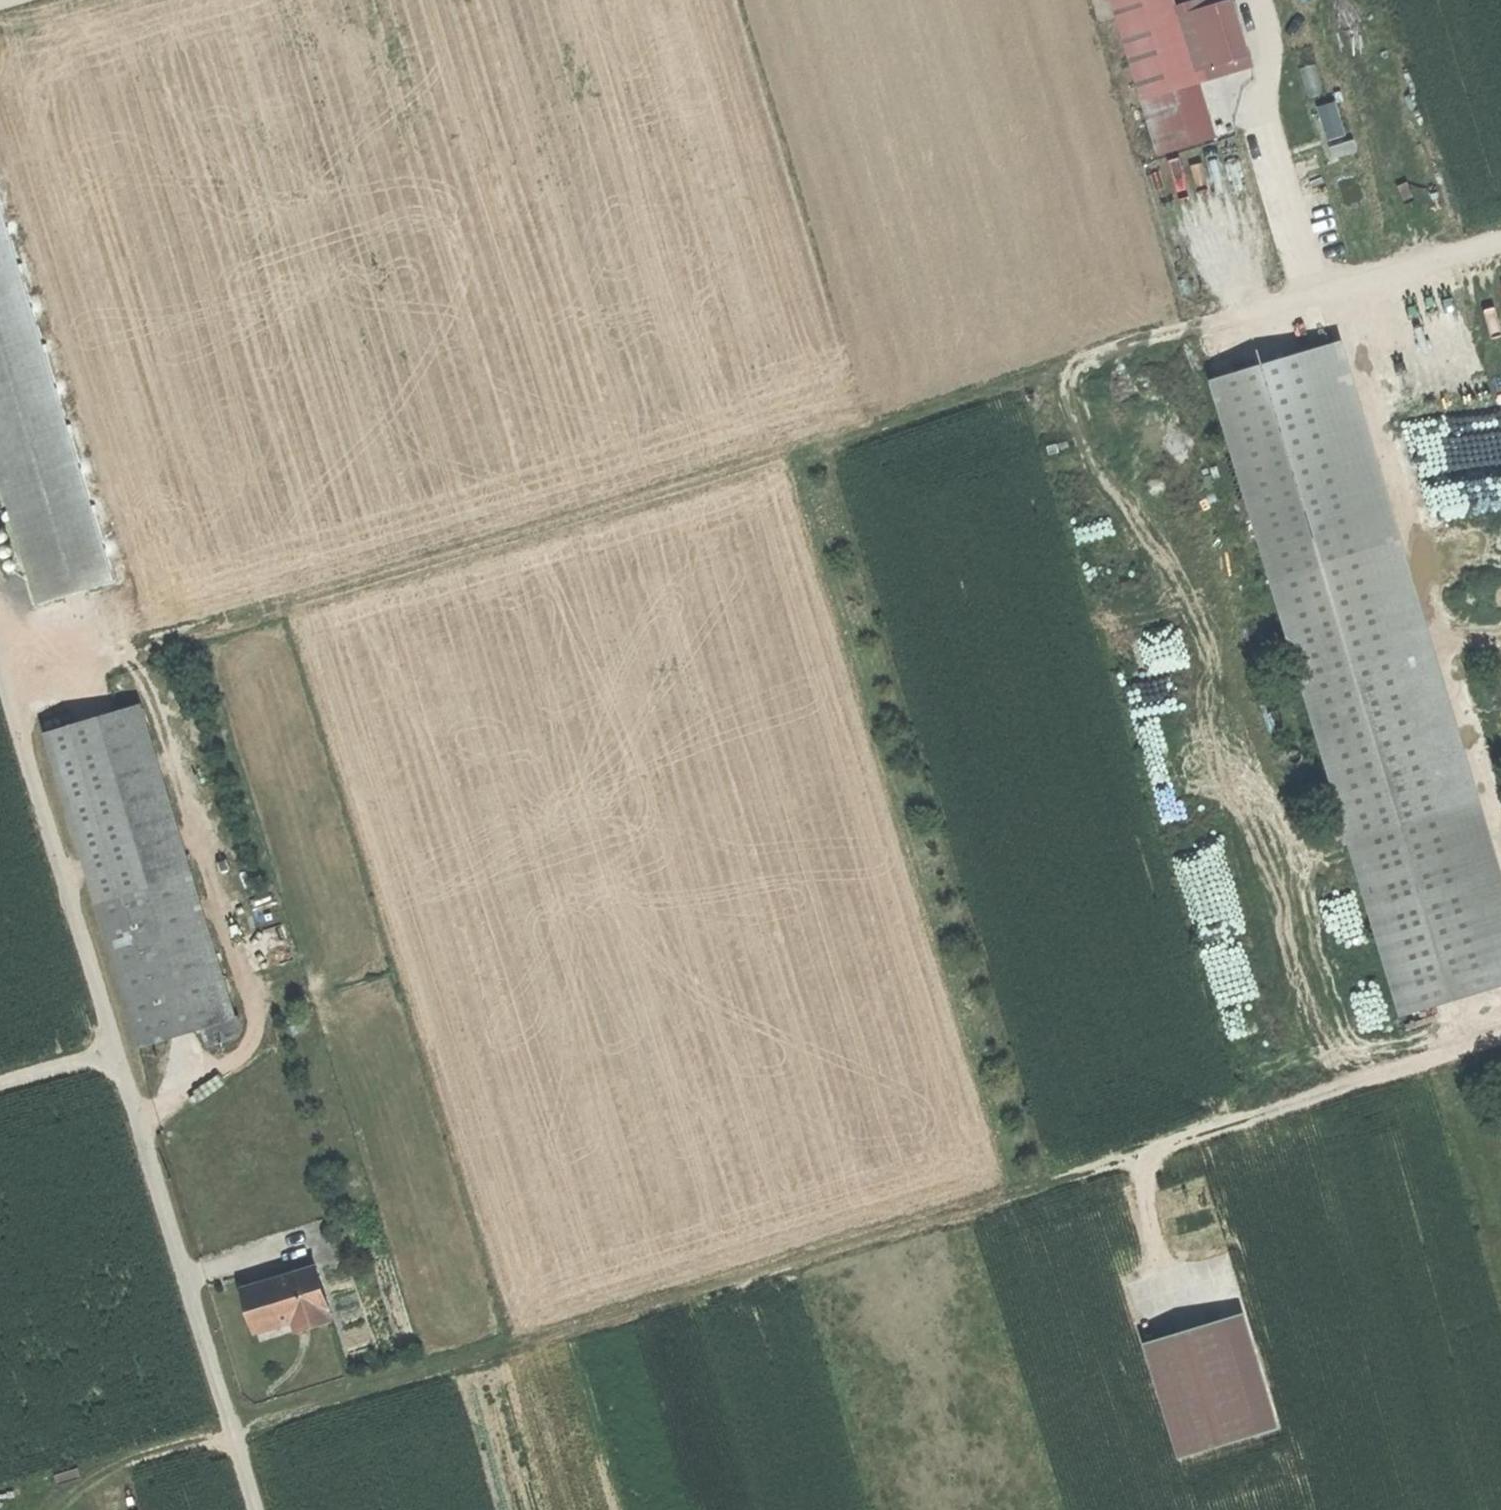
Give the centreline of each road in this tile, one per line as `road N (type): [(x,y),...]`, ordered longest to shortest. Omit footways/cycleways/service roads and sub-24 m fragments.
road 1 (track): [(9,686),(1500,236)]
road 2 (track): [(239,1431),(1139,1156)]
road 3 (track): [(1500,1033),(1405,1057),(1139,1156)]
road 4 (track): [(1139,1156),(1178,1301)]
road 5 (track): [(120,1045),(0,1079)]

